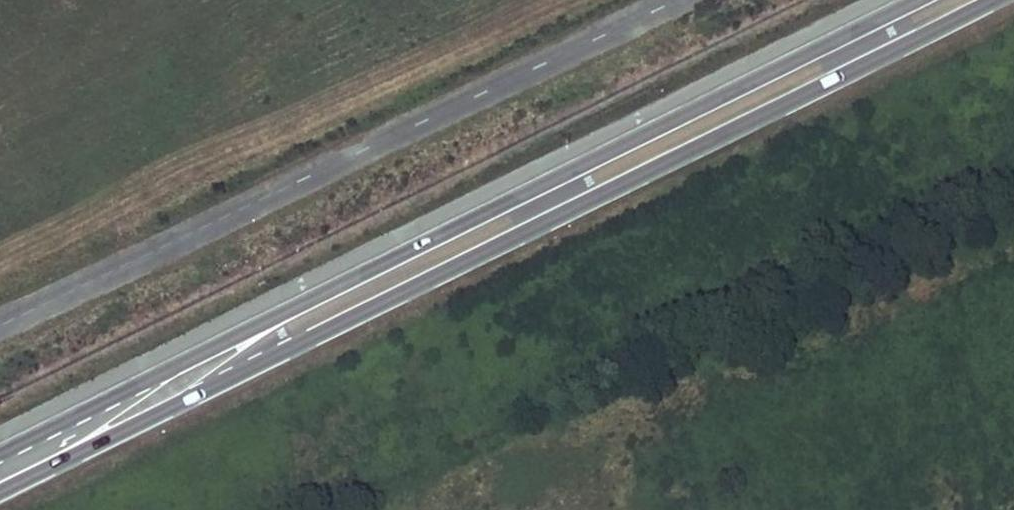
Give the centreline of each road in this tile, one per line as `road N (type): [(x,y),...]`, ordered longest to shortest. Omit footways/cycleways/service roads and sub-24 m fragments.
road 1 (secondary): [(0,493),(994,0)]
road 2 (secondary): [(919,0),(0,455)]

